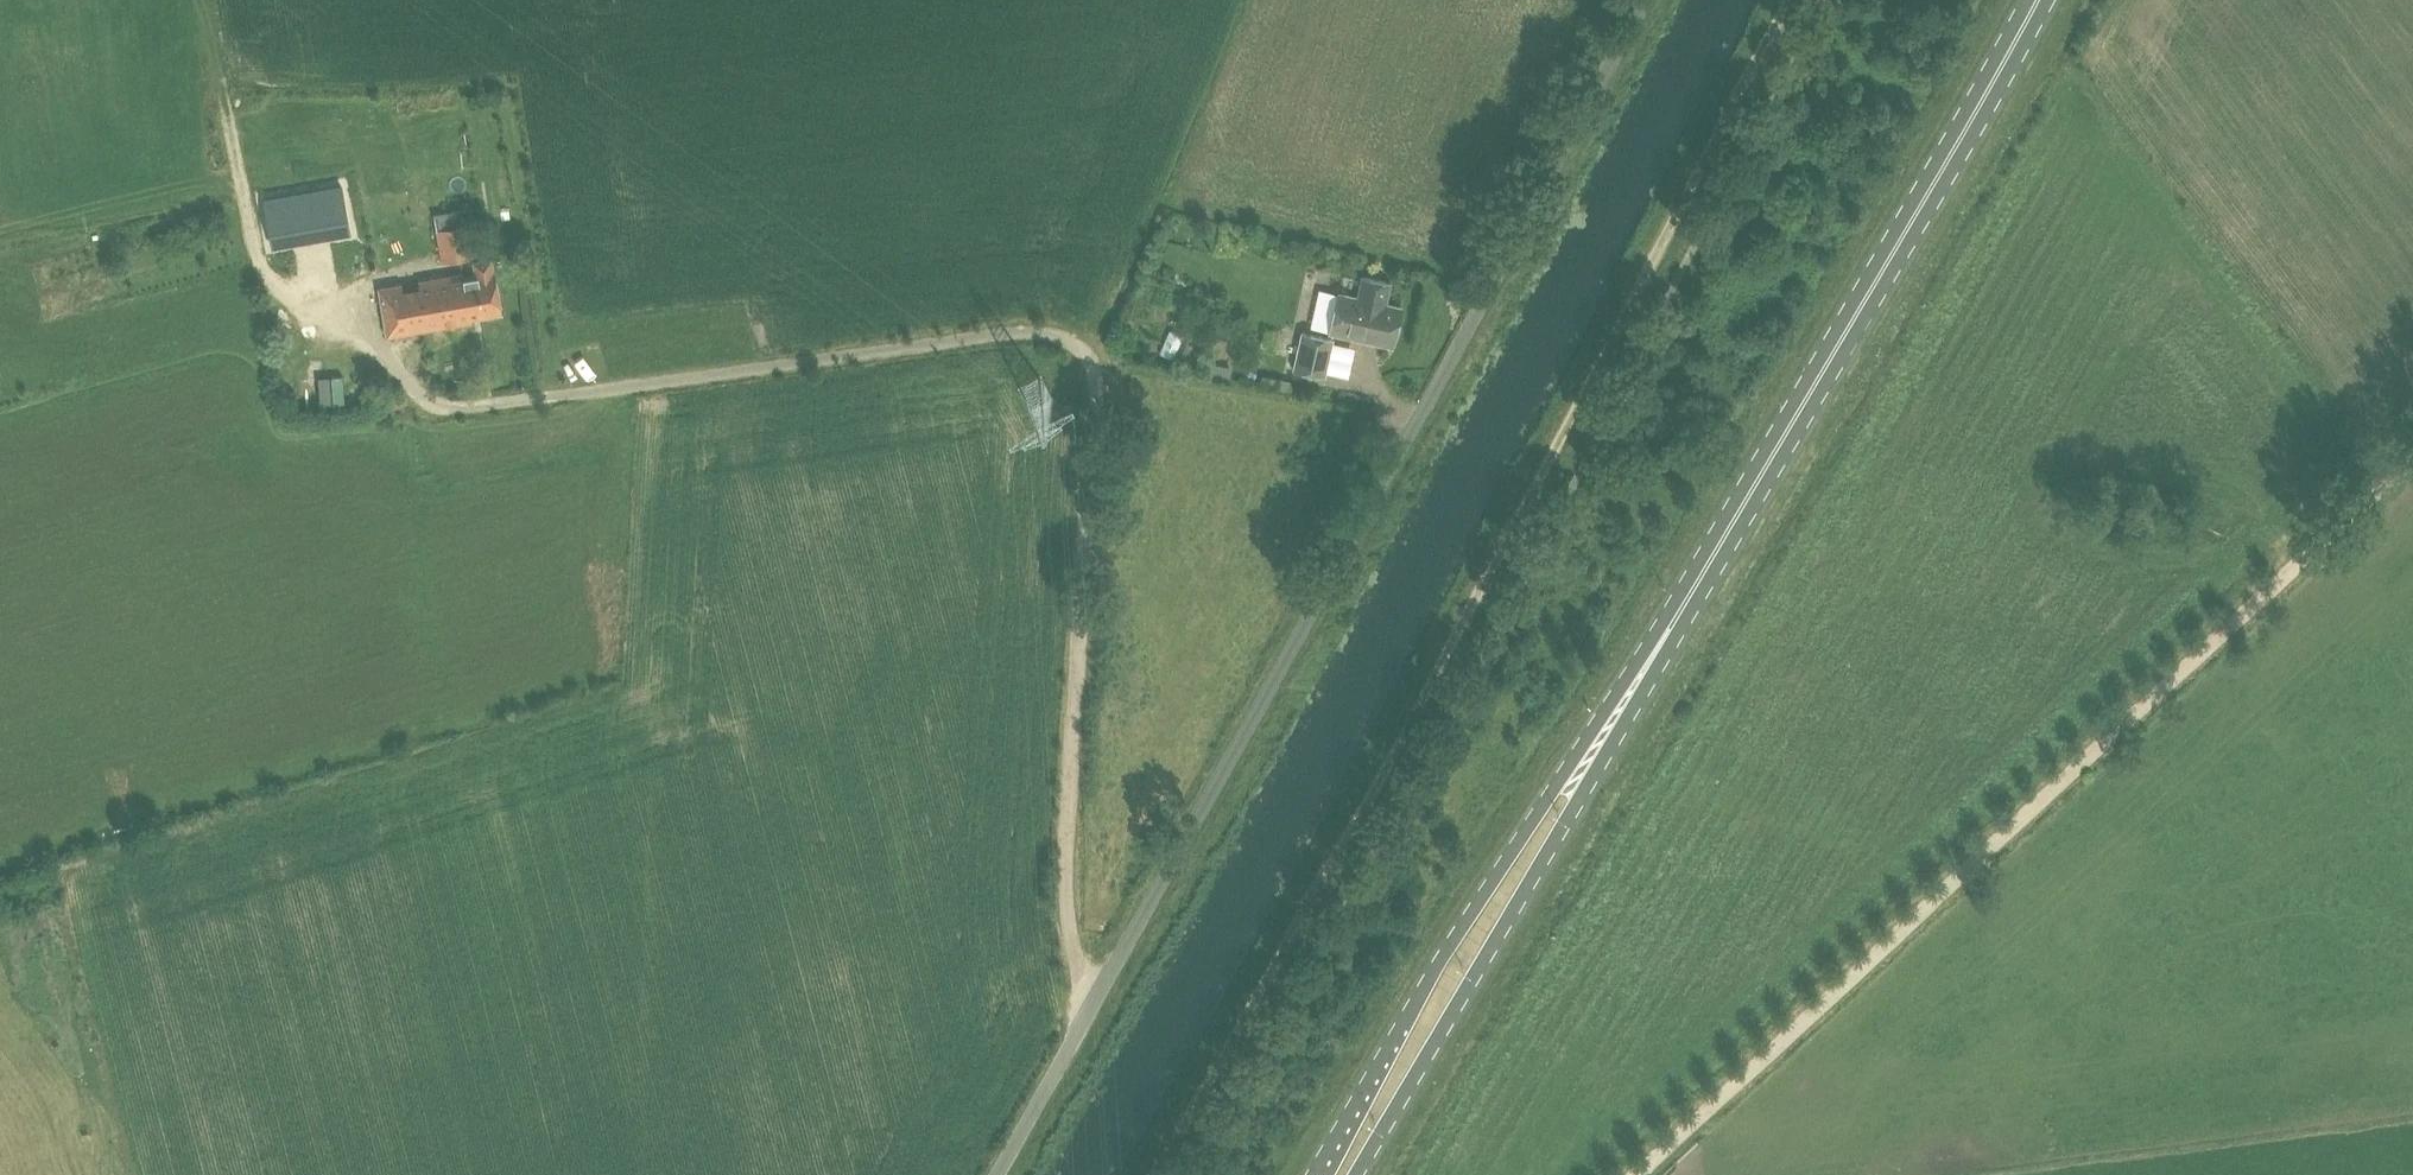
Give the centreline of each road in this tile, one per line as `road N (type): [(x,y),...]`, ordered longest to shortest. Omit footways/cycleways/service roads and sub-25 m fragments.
road 1 (unclassified): [(997,1174),(1315,579),(1643,0)]
road 2 (track): [(1788,0),(1464,621),(1151,1174)]
road 3 (track): [(1636,1174),(2412,453)]
road 4 (primary): [(1774,469),(1571,750),(1317,1174)]
road 5 (primary): [(1356,1174),(1774,469)]
road 6 (primary): [(2037,0),(1774,469)]

